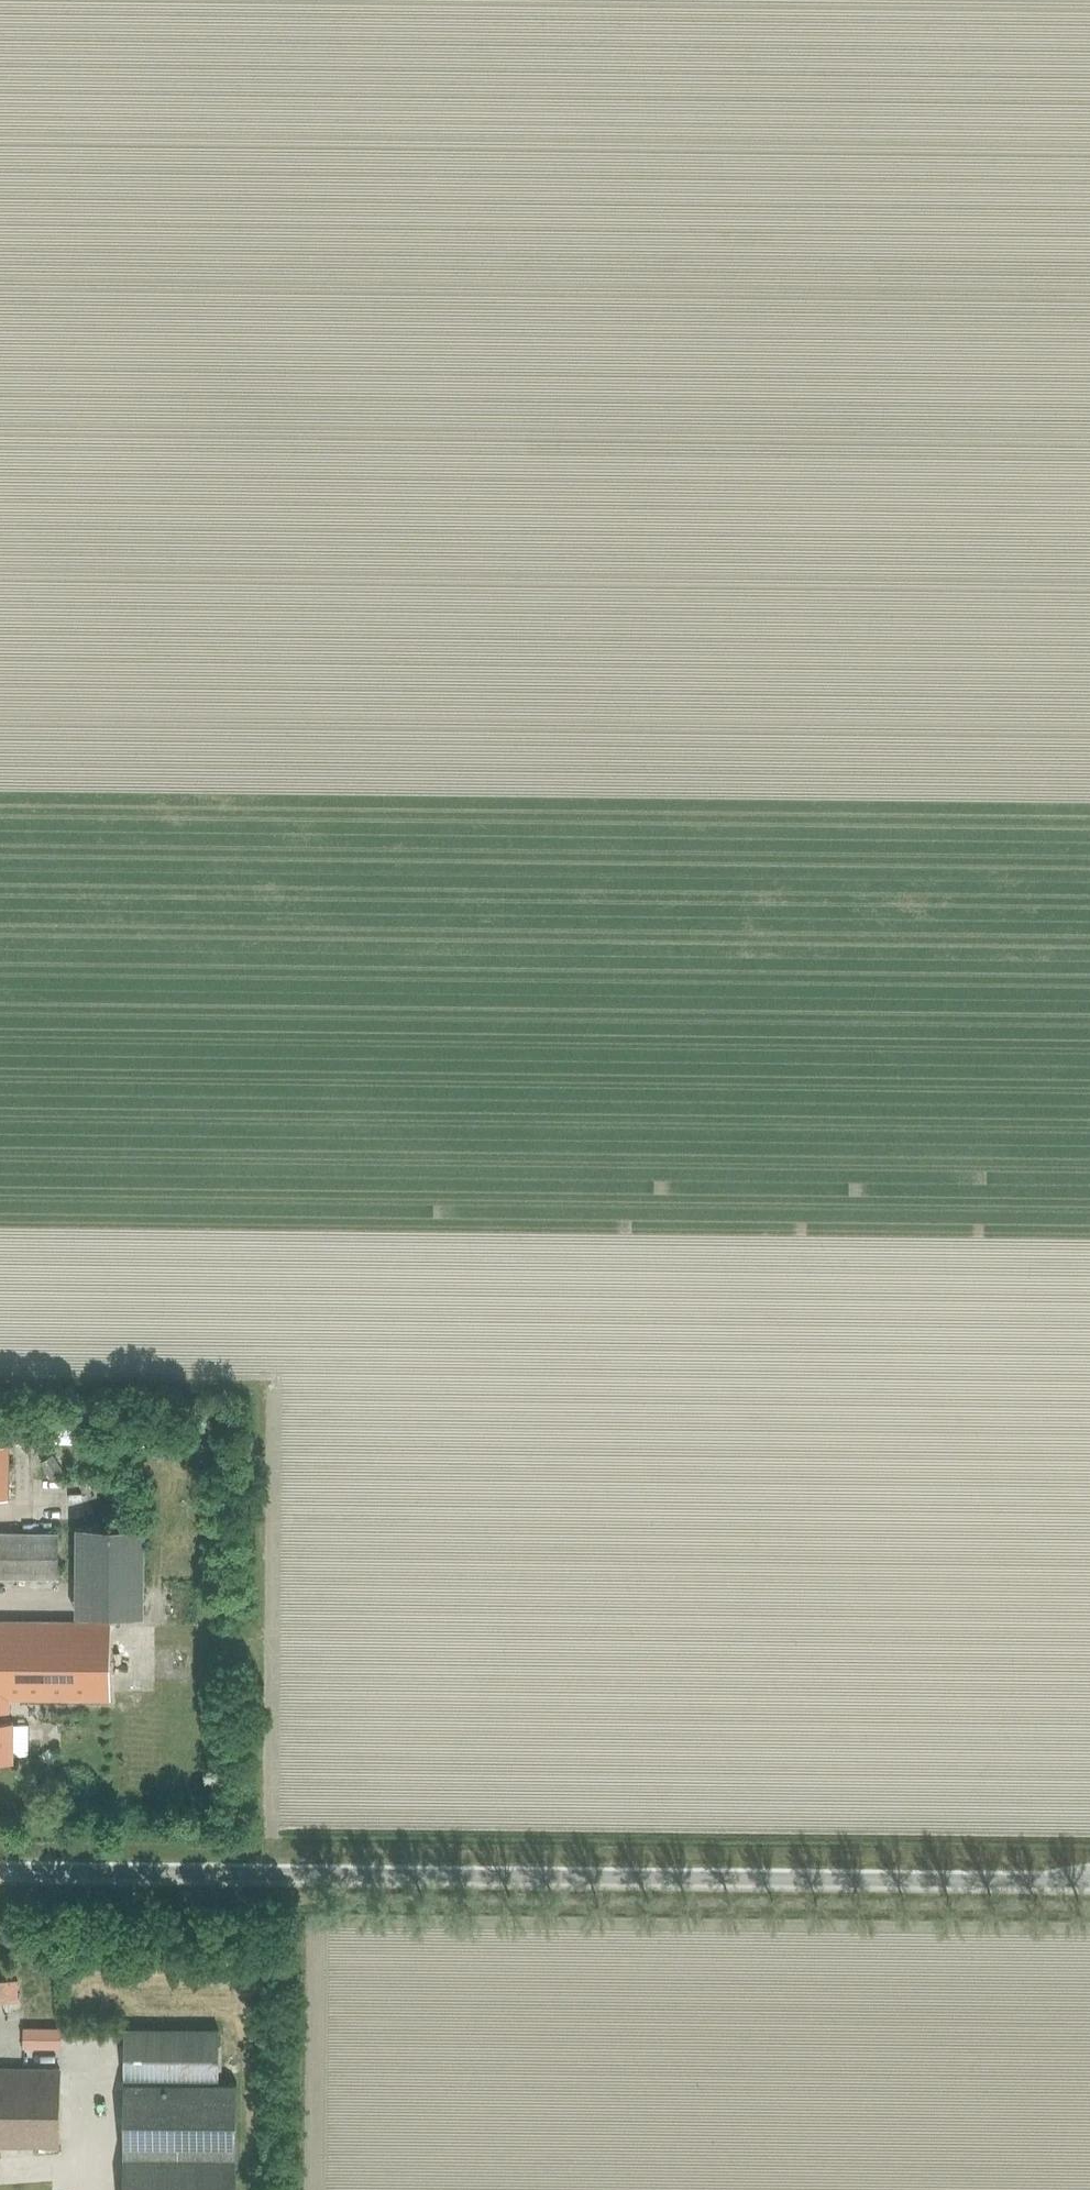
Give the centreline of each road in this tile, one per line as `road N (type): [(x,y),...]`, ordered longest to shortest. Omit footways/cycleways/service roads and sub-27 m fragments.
road 1 (unclassified): [(0,1873),(1089,1883)]

